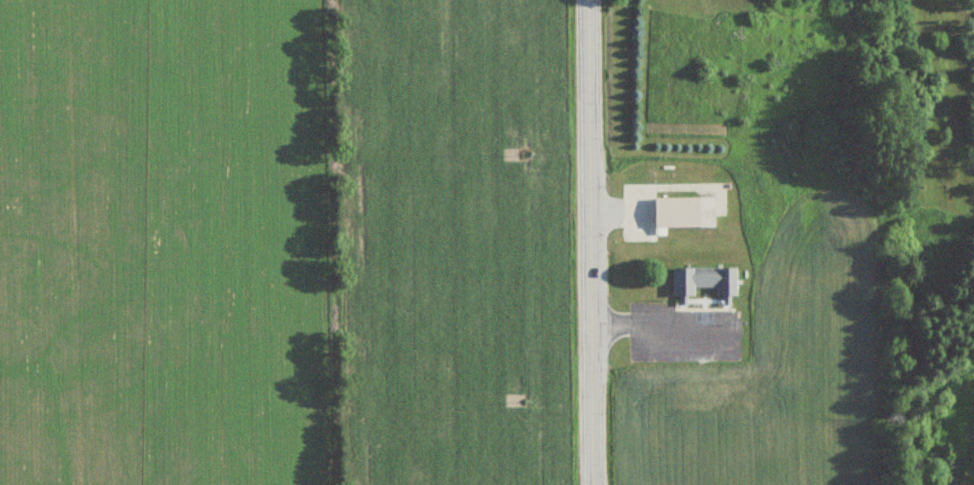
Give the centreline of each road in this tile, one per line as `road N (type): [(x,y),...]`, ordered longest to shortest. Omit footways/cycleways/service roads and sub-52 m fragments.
road 1 (secondary): [(594,484),(590,0)]

